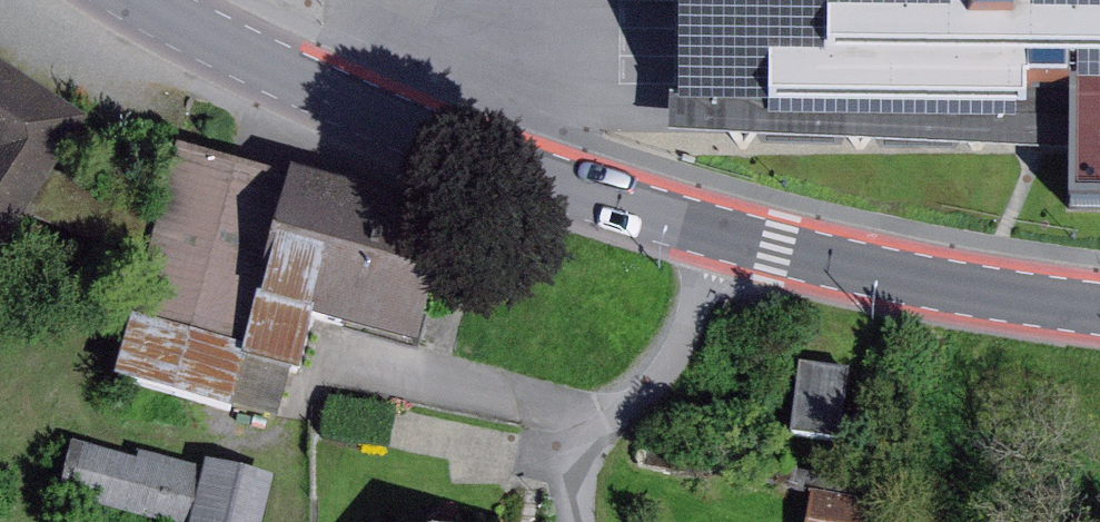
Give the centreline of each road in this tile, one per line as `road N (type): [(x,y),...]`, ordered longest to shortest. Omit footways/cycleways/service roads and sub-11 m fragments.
road 1 (secondary): [(150,0),(323,85),(500,158),(723,229)]
road 2 (secondary): [(723,229),(863,266),(1099,304)]
road 3 (residential): [(588,521),(581,466),(601,414),(639,405),(675,377),(723,229)]

